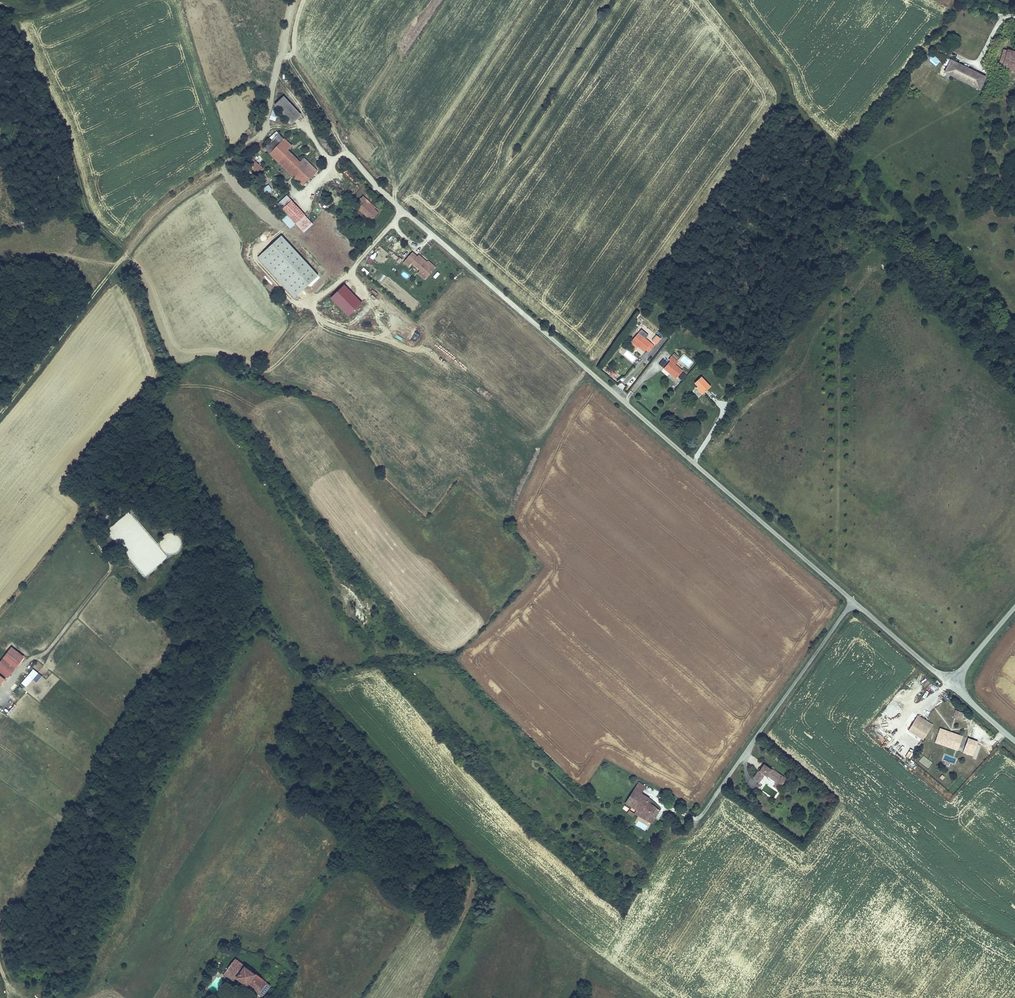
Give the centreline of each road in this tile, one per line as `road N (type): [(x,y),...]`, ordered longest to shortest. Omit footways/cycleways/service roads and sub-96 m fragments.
road 1 (unclassified): [(403,209),(932,670),(961,680)]
road 2 (track): [(126,255),(156,217),(261,135),(285,52)]
road 3 (track): [(0,416),(126,255)]
road 4 (track): [(99,543),(110,561),(107,577),(45,655),(13,678)]

